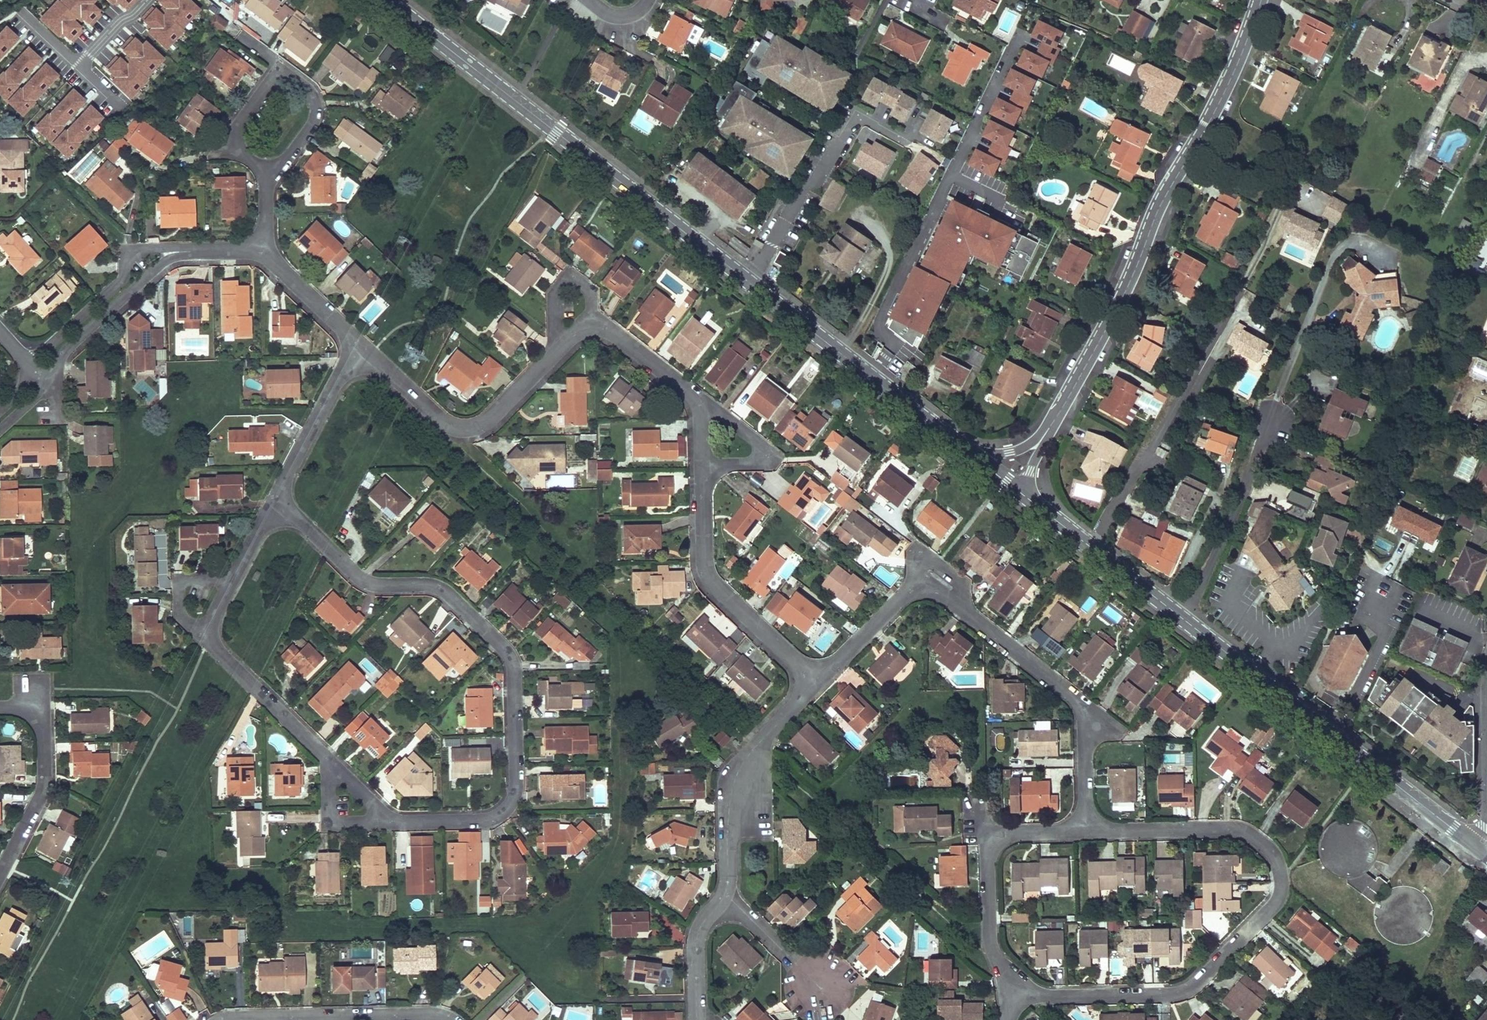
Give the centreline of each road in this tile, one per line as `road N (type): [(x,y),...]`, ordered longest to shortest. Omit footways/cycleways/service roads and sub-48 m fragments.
road 1 (residential): [(272,503),(212,622),(217,651),(384,815),(401,822),(500,815),(516,778),(510,658),(446,593),(422,583),(365,582),(294,516)]
road 2 (primary): [(974,458),(385,0)]
road 3 (residential): [(1011,980),(1056,997),(1185,992),(1281,889),(1277,859),(1242,830),(1084,833)]
road 4 (residential): [(1044,436),(1120,303),(1261,0)]
road 5 (primary): [(1486,855),(1182,619)]
road 6 (residential): [(701,467),(707,578),(814,685)]
road 7 (residential): [(241,251),(169,244),(144,252),(26,359)]
road 8 (residential): [(366,351),(437,420),(465,430),(493,418),(559,351)]
road 9 (residential): [(267,165),(314,107),(314,94),(296,75),(275,76),(237,117),(236,142),(257,162)]
road 10 (residential): [(814,685),(739,768),(727,808),(722,899)]
road 11 (residential): [(48,379),(162,260),(241,251)]
road 12 (residential): [(1084,833),(1017,833),(991,848),(989,935),(1011,980)]
road 13 (residential): [(1271,420),(1182,619)]
road 14 (residential): [(448,1019),(231,1019)]
road 15 (residential): [(0,709),(36,719),(43,776),(0,872)]
road 16 (primary): [(1182,619),(1030,501)]
road 17 (residential): [(366,351),(336,384),(272,503)]
road 18 (residential): [(1085,706),(958,606)]
road 19 (residential): [(694,401),(754,441),(762,456),(748,466),(701,467)]
road 20 (residential): [(259,257),(366,351)]
road 21 (residential): [(917,591),(814,685)]
road 22 (residential): [(559,351),(552,299),(562,281),(586,289),(593,328)]
road 23 (residential): [(722,899),(823,983)]
road 24 (residential): [(722,899),(696,941),(697,1019)]
road 25 (residential): [(1084,833),(1085,706)]
road 26 (residential): [(593,328),(613,334),(694,401)]

